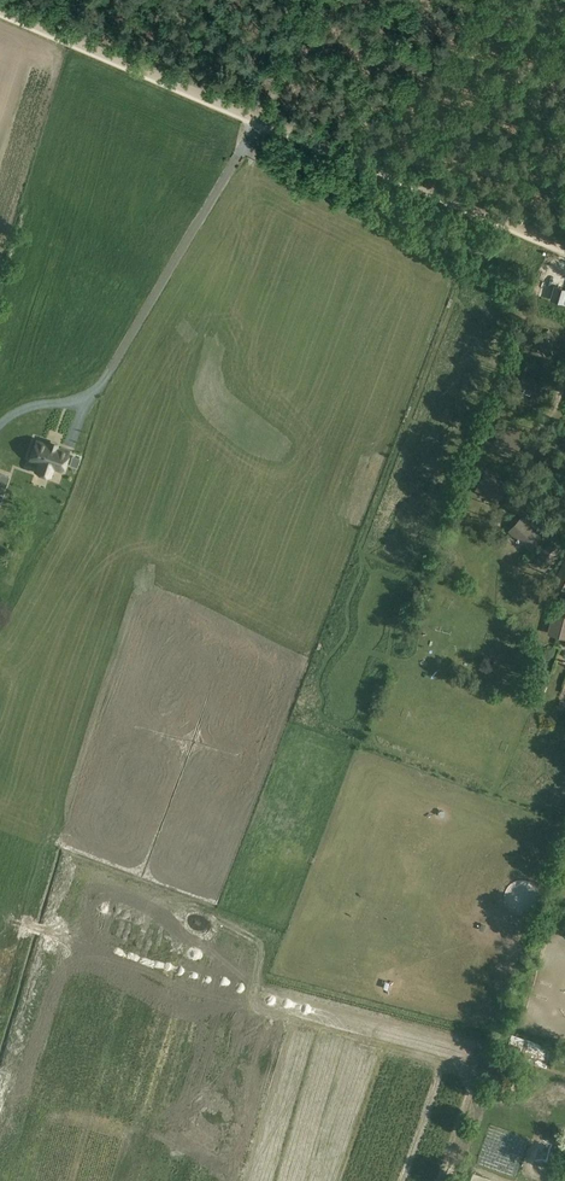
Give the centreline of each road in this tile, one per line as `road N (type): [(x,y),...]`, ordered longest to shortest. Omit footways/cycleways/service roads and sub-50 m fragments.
road 1 (track): [(564,249),(0,11)]
road 2 (track): [(332,0),(244,148)]

